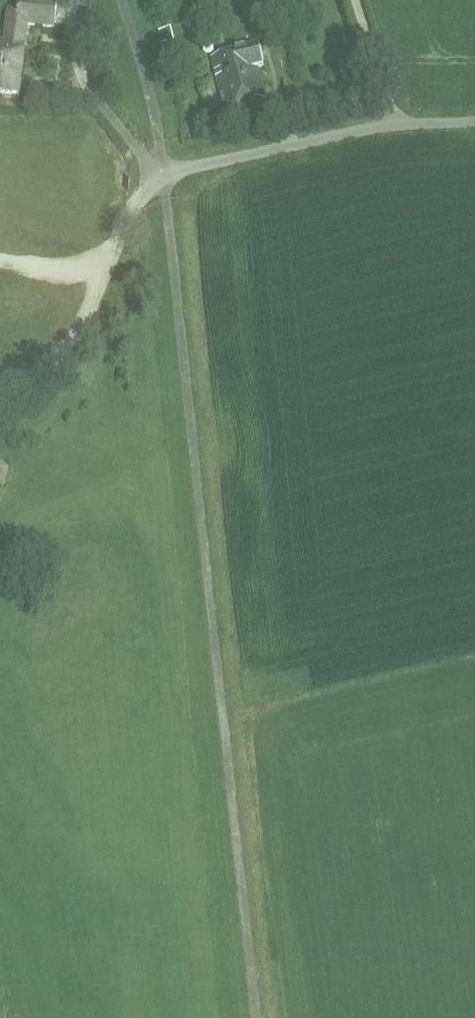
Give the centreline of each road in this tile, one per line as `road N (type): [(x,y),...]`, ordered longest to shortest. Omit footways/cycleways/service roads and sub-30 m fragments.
road 1 (track): [(164,175),(251,1017)]
road 2 (unclassified): [(164,175),(399,124),(474,117)]
road 3 (residential): [(120,0),(141,54),(164,175)]

